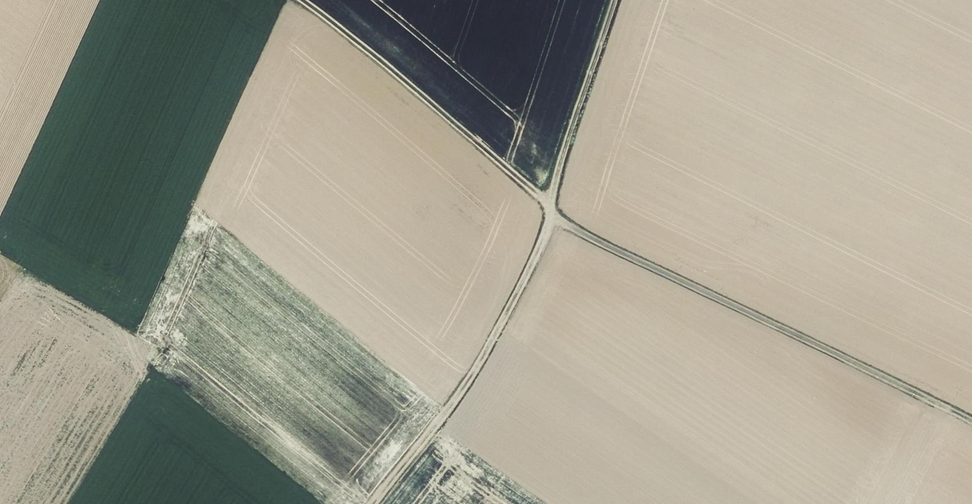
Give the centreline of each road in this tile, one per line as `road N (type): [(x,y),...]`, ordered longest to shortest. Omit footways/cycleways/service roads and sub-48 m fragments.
road 1 (track): [(620,0),(550,206),(566,227),(971,426)]
road 2 (track): [(372,503),(489,343),(550,206)]
road 3 (track): [(301,0),(354,36),(550,206)]

